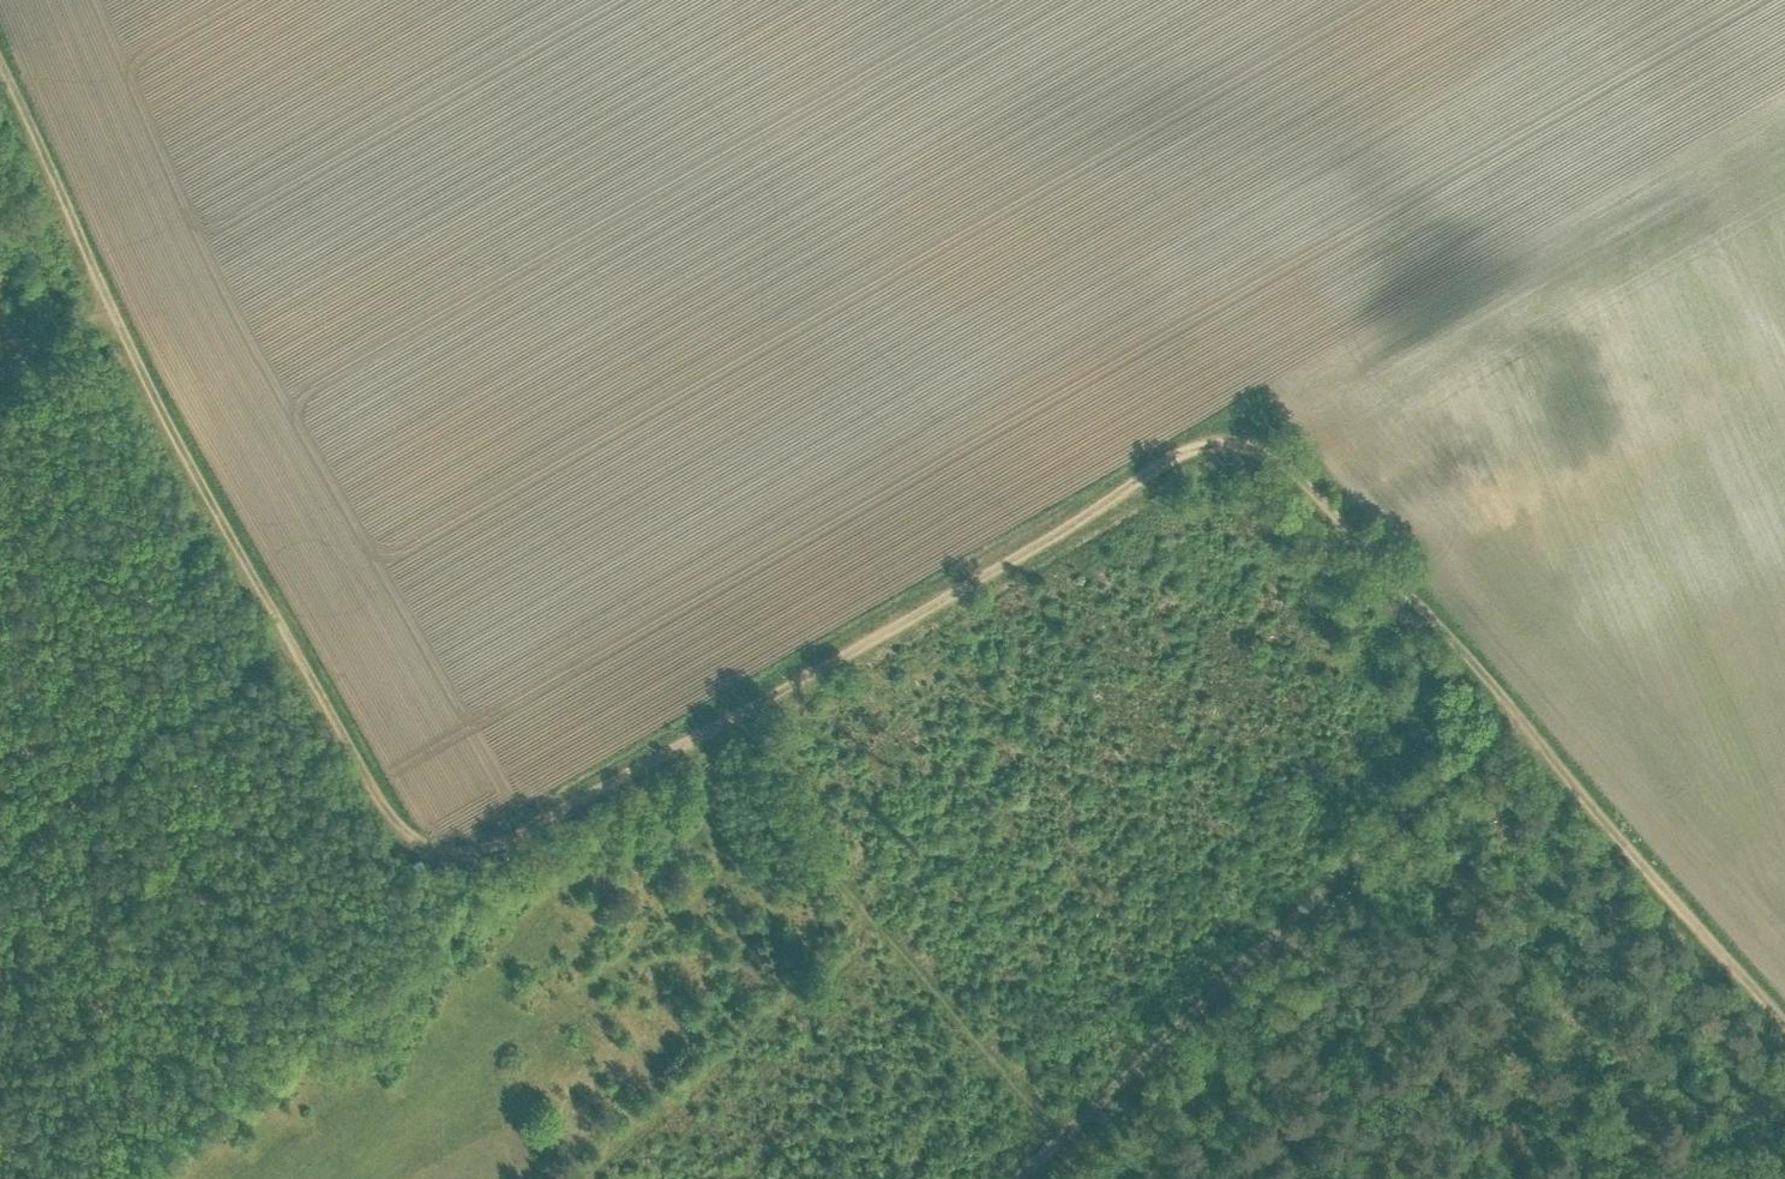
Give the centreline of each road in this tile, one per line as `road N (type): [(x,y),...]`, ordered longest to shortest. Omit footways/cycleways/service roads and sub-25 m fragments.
road 1 (track): [(1784,1021),(1386,578),(1271,455),(1243,441),(1216,441),(1170,464),(513,839),(469,855),(420,845),(378,811),(235,559),(104,309),(0,72)]
road 2 (track): [(1008,1178),(1500,709)]
road 3 (track): [(0,383),(104,309)]

